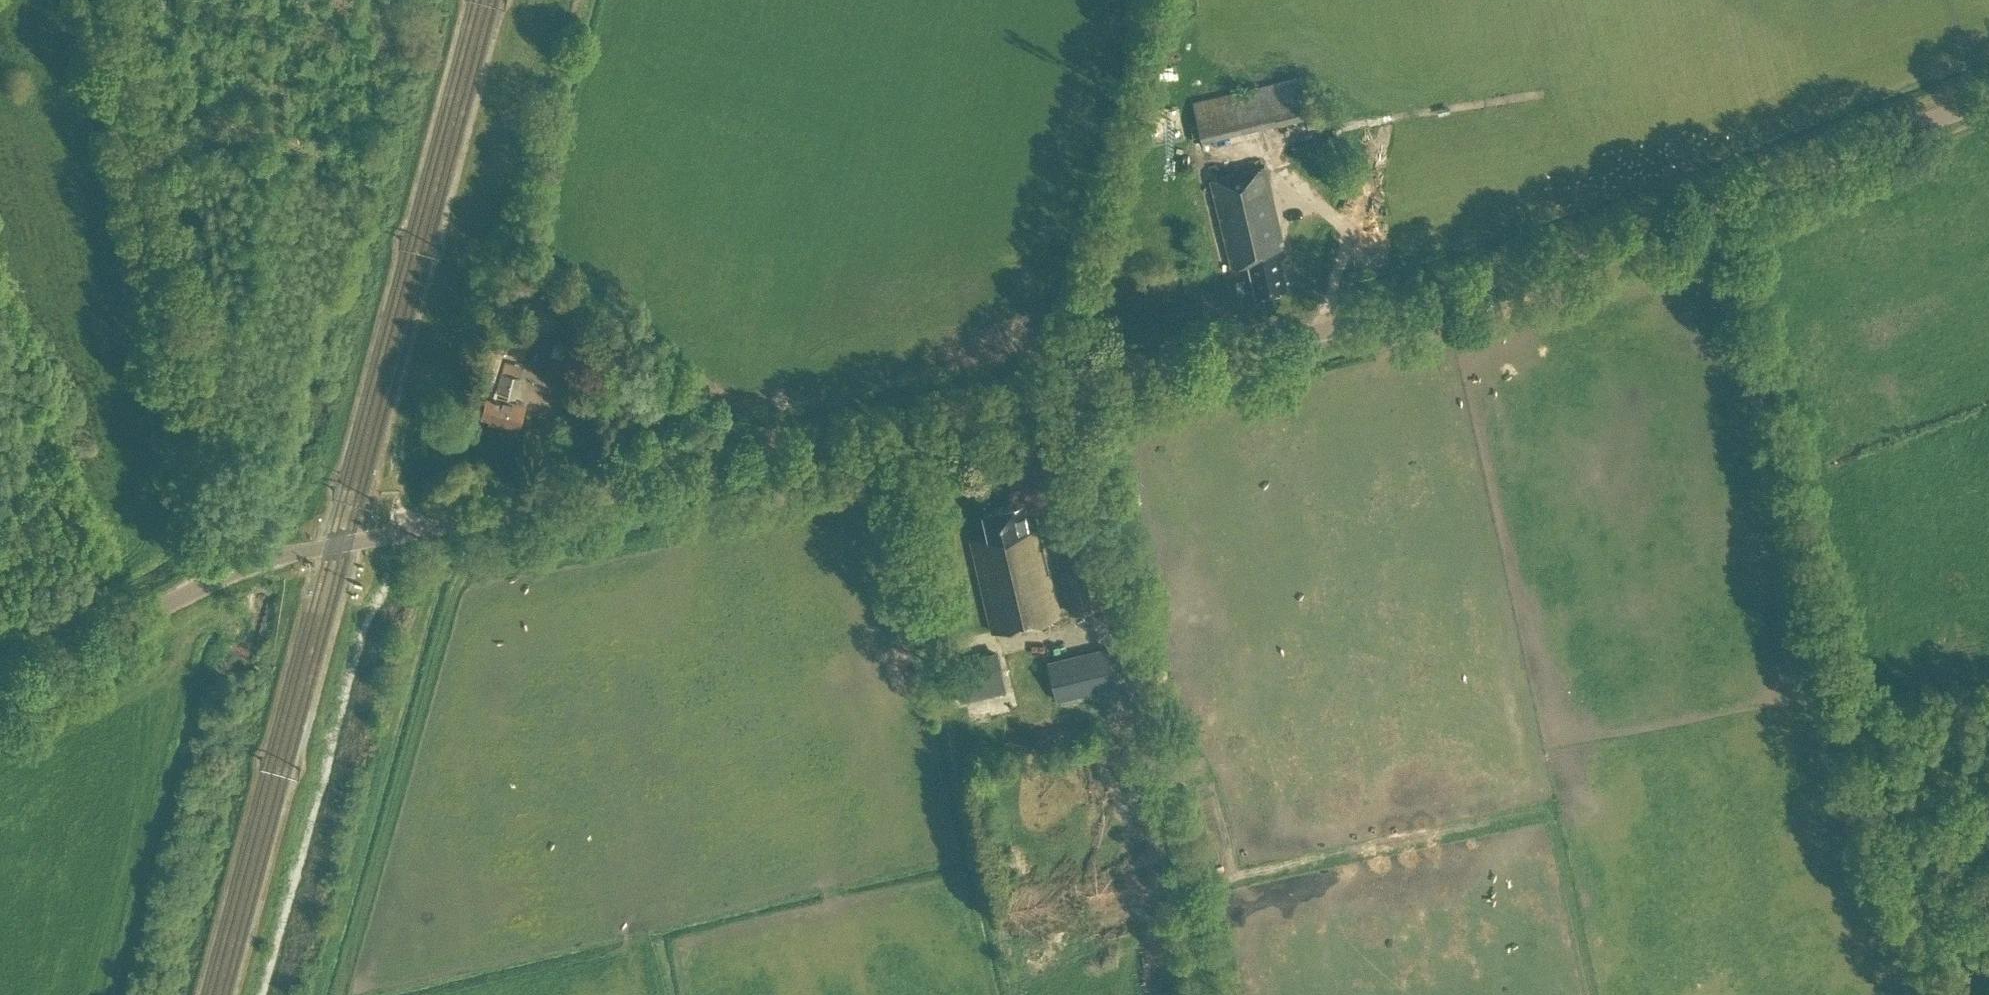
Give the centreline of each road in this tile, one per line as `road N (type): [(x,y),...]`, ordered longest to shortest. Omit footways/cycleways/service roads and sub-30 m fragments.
road 1 (tertiary): [(1988,99),(1483,281),(1296,337),(861,440),(286,552),(199,586),(0,690)]
road 2 (track): [(199,586),(176,525),(88,0)]
road 3 (track): [(461,521),(460,560),(339,994)]
road 4 (track): [(100,994),(197,644),(179,598)]

